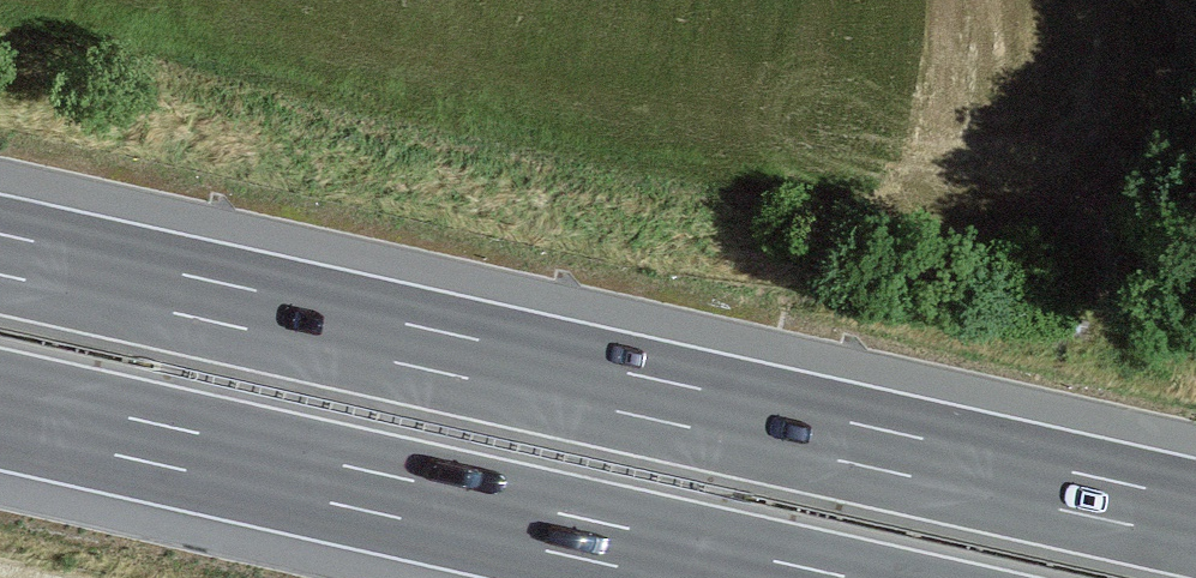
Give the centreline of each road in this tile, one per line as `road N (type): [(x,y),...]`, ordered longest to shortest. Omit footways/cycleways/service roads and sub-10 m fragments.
road 1 (motorway): [(1195,520),(0,255)]
road 2 (motorway): [(0,410),(756,577)]

